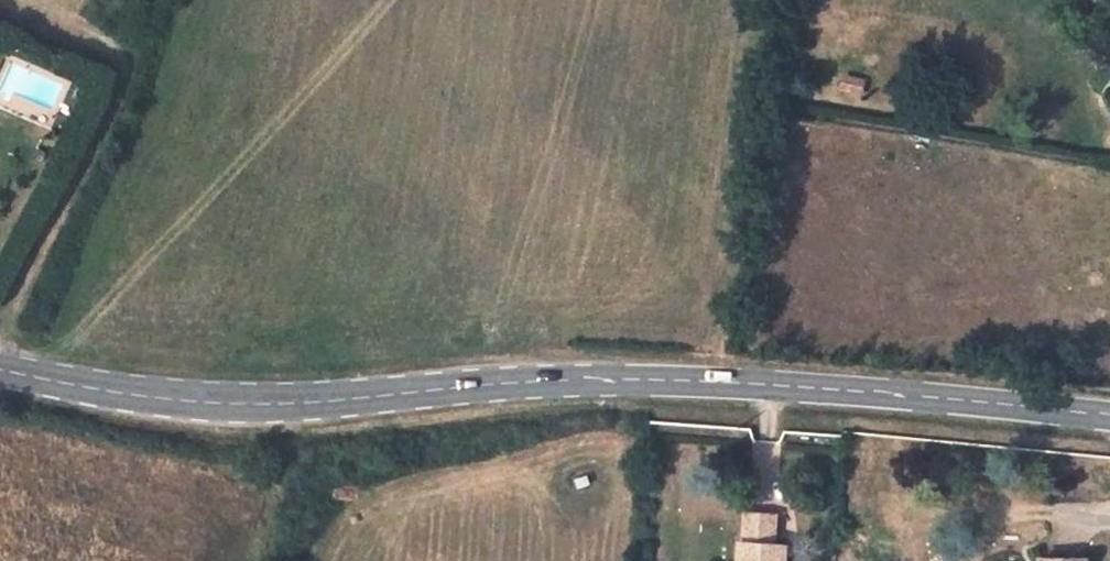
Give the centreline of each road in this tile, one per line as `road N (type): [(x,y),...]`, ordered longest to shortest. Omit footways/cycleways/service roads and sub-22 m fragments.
road 1 (secondary): [(0,370),(86,391),(249,404),(602,380),(865,391),(1109,415)]

